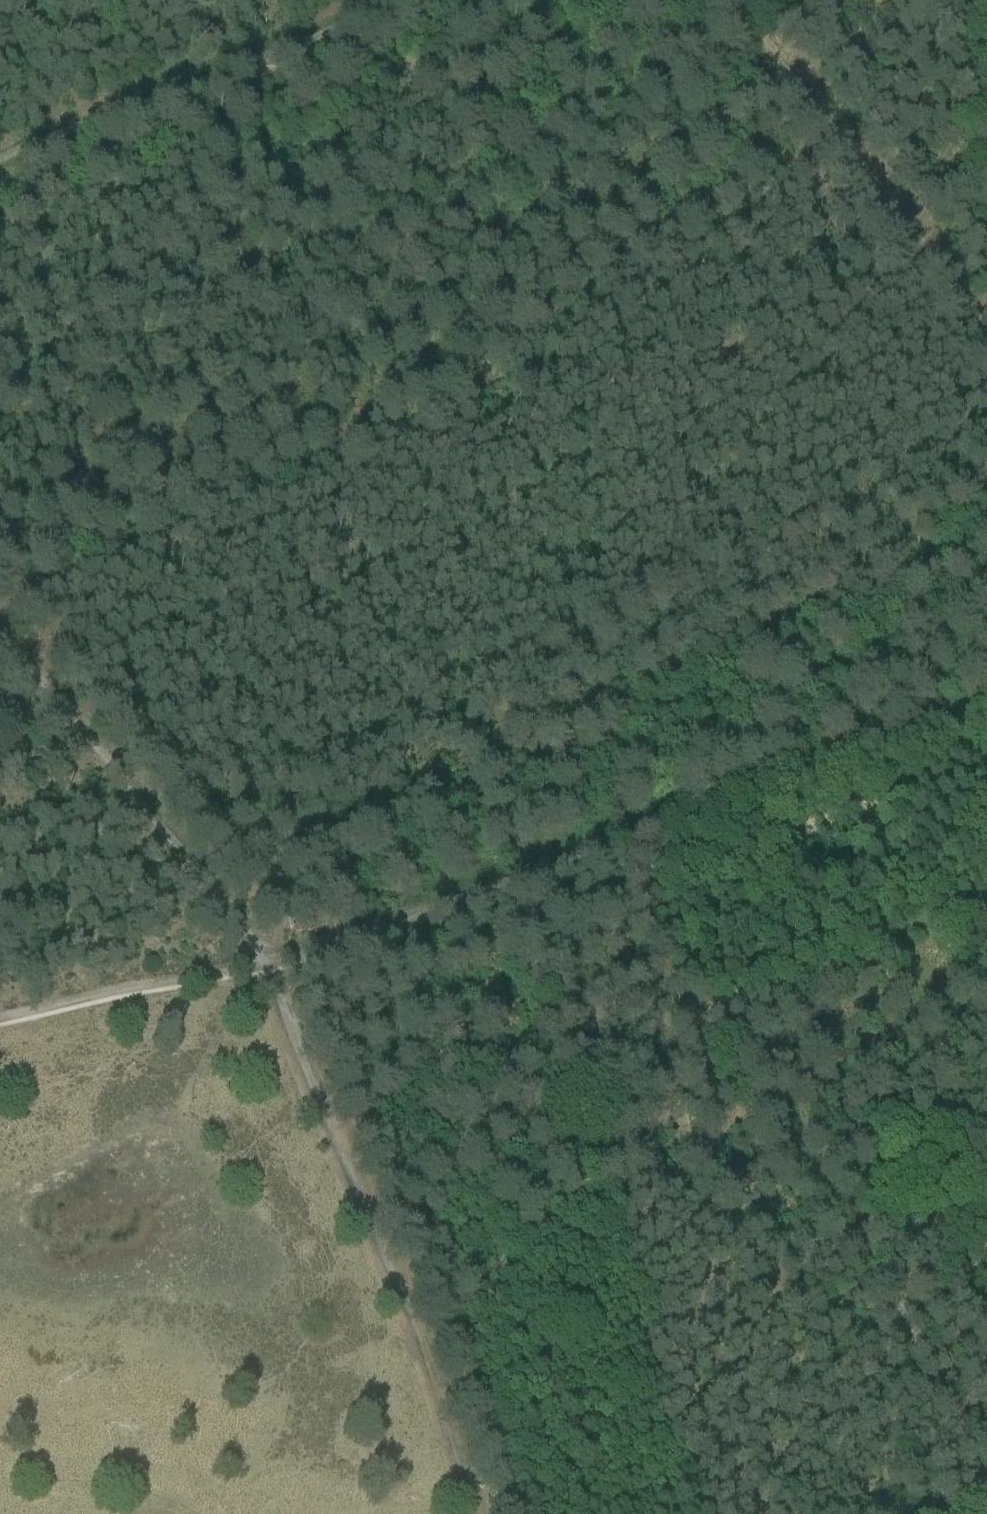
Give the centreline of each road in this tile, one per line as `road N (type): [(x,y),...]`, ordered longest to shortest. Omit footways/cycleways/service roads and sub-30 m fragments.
road 1 (track): [(263,962),(837,773),(986,711)]
road 2 (track): [(472,1513),(368,1218),(263,962)]
road 3 (track): [(263,962),(235,915),(0,623)]
road 4 (track): [(0,162),(395,0)]
road 5 (track): [(934,264),(731,0)]
road 6 (track): [(0,1017),(263,962)]

